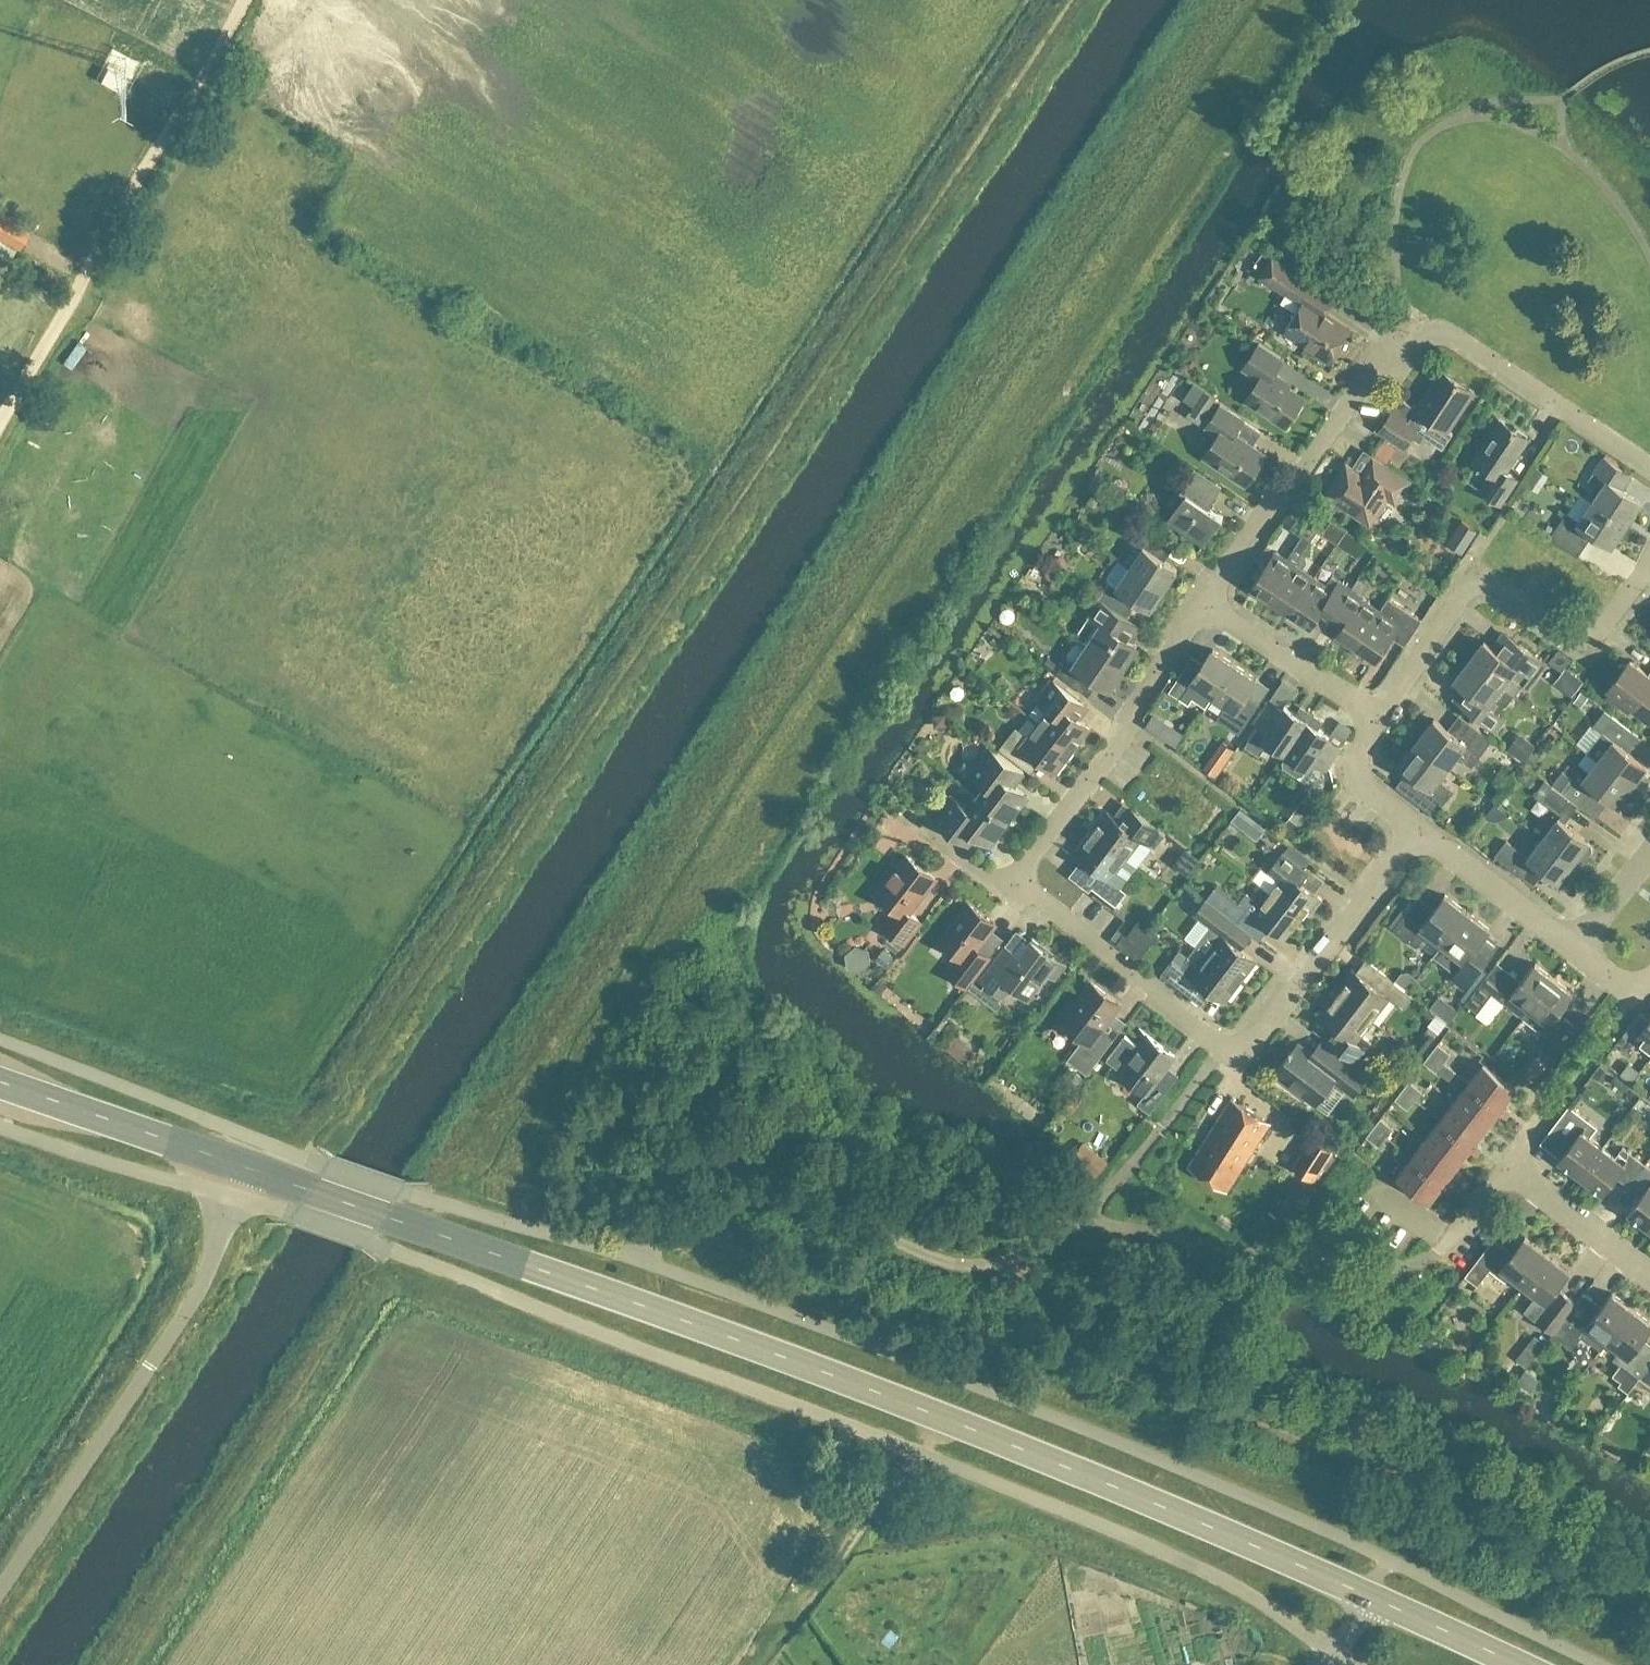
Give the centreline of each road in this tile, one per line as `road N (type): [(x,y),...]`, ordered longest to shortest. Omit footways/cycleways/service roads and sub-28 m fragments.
road 1 (track): [(415,1227),(492,1164),(1256,0)]
road 2 (track): [(1074,0),(297,1156)]
road 3 (unclassified): [(1392,1564),(968,1384),(633,1259),(322,1168),(264,1141)]
road 4 (tertiary): [(948,1420),(251,1170)]
road 5 (unclassified): [(919,1454),(377,1245),(238,1201)]
road 6 (residential): [(1012,884),(1152,987),(1228,1058),(1255,1044),(1419,833)]
road 7 (track): [(0,430),(246,0)]
road 8 (unclassified): [(1341,1653),(1162,1551),(919,1454)]
road 9 (tertiary): [(1371,1599),(948,1420)]
road 10 (unclassified): [(0,1585),(190,1308),(238,1201)]
road 11 (residential): [(1377,718),(1476,579),(1584,646),(1649,569)]
road 12 (residential): [(1649,1282),(1511,1162),(1449,1247),(1375,1192)]
road 13 (residential): [(1203,604),(1363,381),(1383,359),(1402,360),(1425,333)]
road 14 (residential): [(1012,884),(1115,749),(1203,604)]
road 15 (unclassified): [(264,1141),(0,1041)]
road 16 (tertiary): [(251,1170),(0,1082)]
road 17 (residential): [(1649,469),(1439,332),(1425,333)]
road 18 (unclassified): [(238,1201),(0,1127)]
road 19 (track): [(919,1454),(794,1614),(752,1618)]
road 20 (unclassified): [(1600,1664),(1392,1564)]
road 21 (residential): [(1377,718),(1203,604)]
road 22 (residential): [(1574,954),(1419,833)]
road 23 (tertiary): [(1515,1664),(1371,1599)]
road 24 (residential): [(1419,833),(1354,780),(1351,761),(1377,718)]
road 25 (residential): [(1649,853),(1574,954)]
road 26 (residential): [(1012,884),(988,878),(909,815)]

